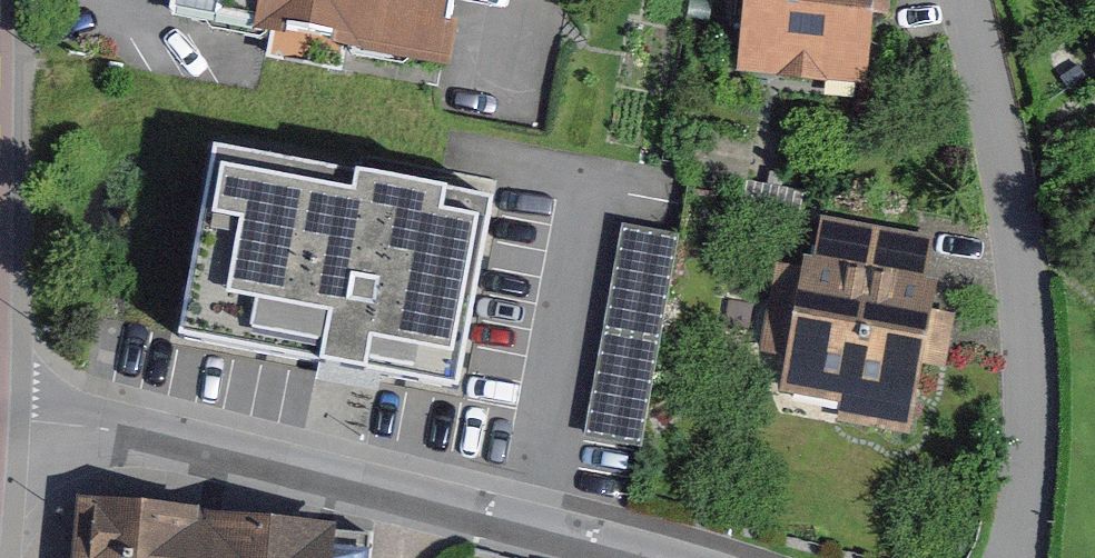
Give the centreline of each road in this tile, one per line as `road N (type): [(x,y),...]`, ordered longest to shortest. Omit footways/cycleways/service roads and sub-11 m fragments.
road 1 (residential): [(0,418),(105,431),(407,495),(642,557)]
road 2 (residential): [(1017,557),(1031,432),(1030,305),(1004,133),(970,0)]

